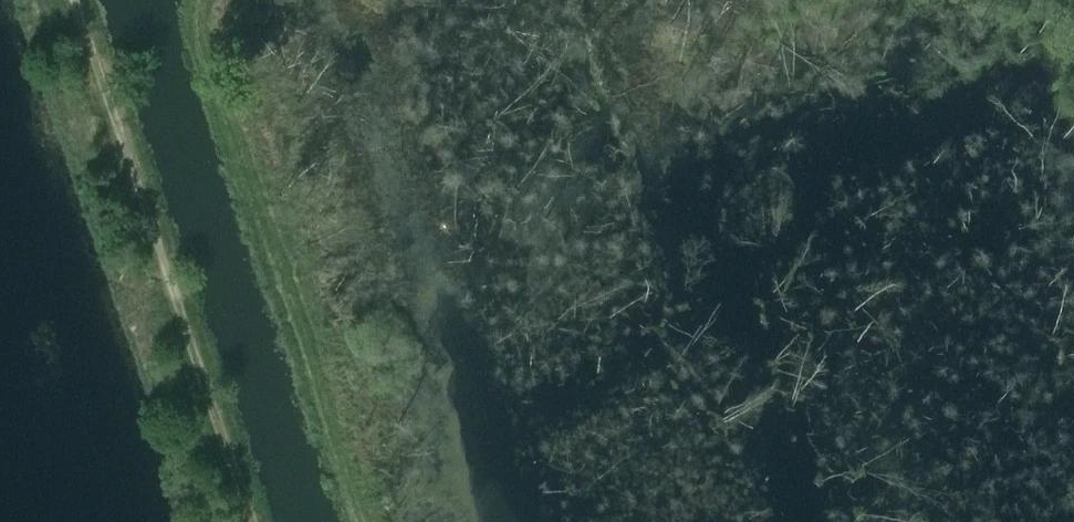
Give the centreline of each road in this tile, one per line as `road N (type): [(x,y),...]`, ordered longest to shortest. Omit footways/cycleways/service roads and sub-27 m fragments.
road 1 (track): [(226,521),(49,0)]

